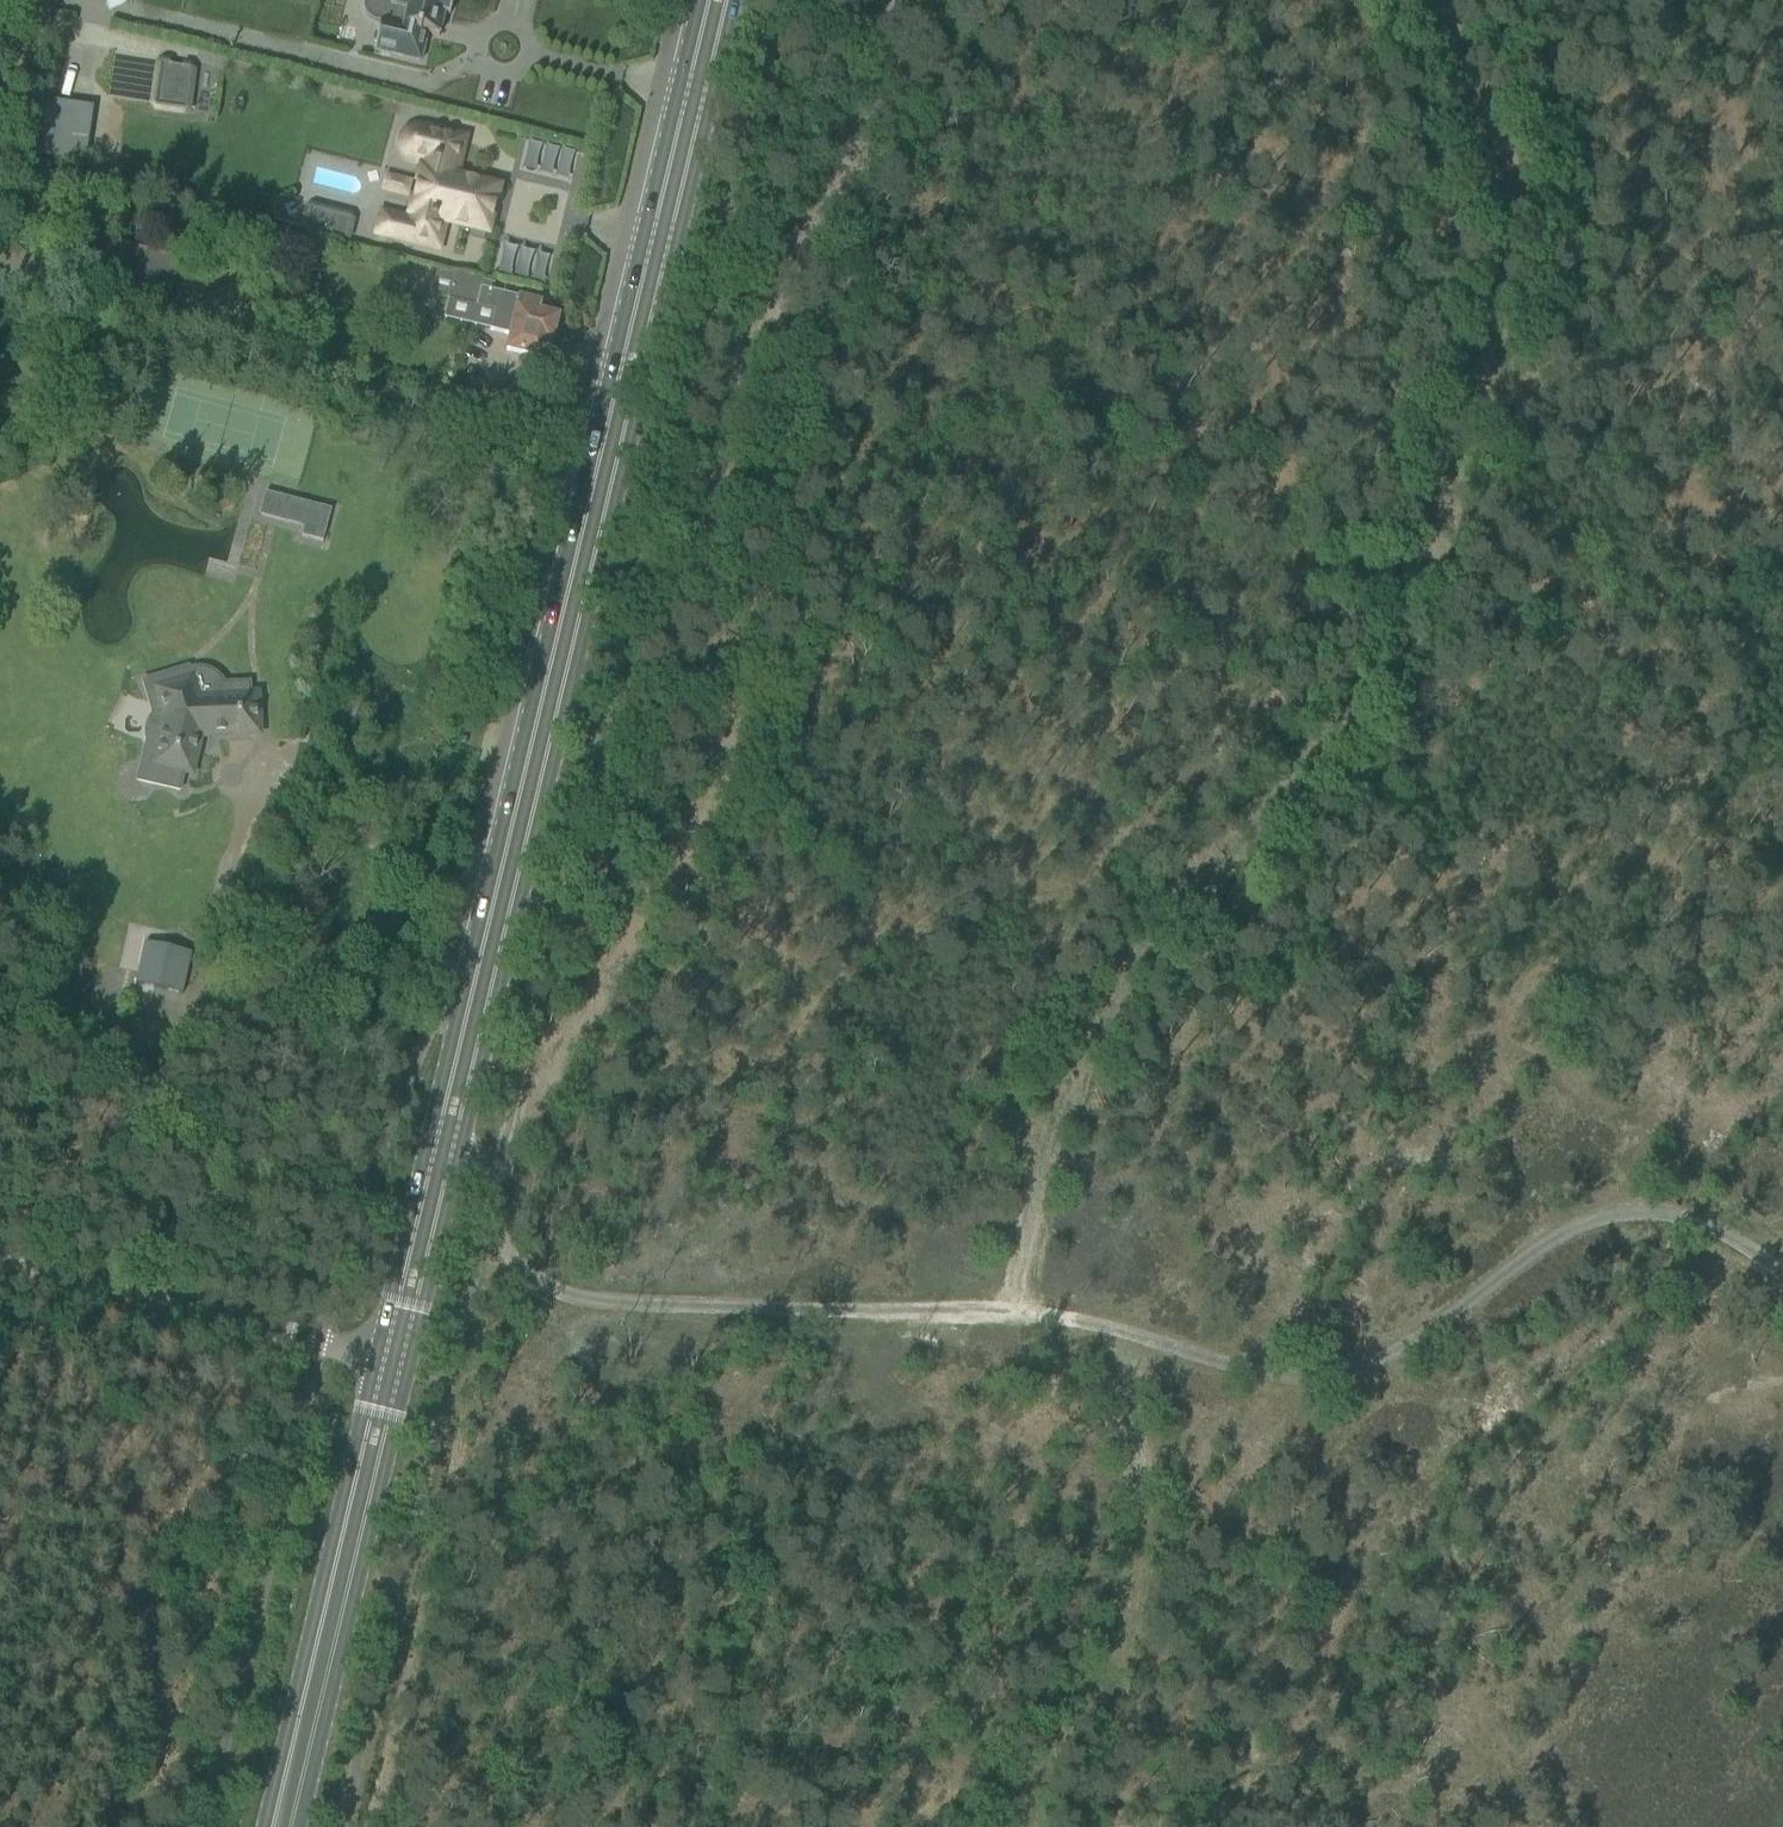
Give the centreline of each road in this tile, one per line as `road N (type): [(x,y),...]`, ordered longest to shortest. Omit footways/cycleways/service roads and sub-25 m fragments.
road 1 (secondary): [(393,1366),(717,0)]
road 2 (secondary): [(281,1826),(393,1366)]
road 3 (track): [(260,1328),(0,1262)]
road 4 (residential): [(393,1366),(260,1328)]

